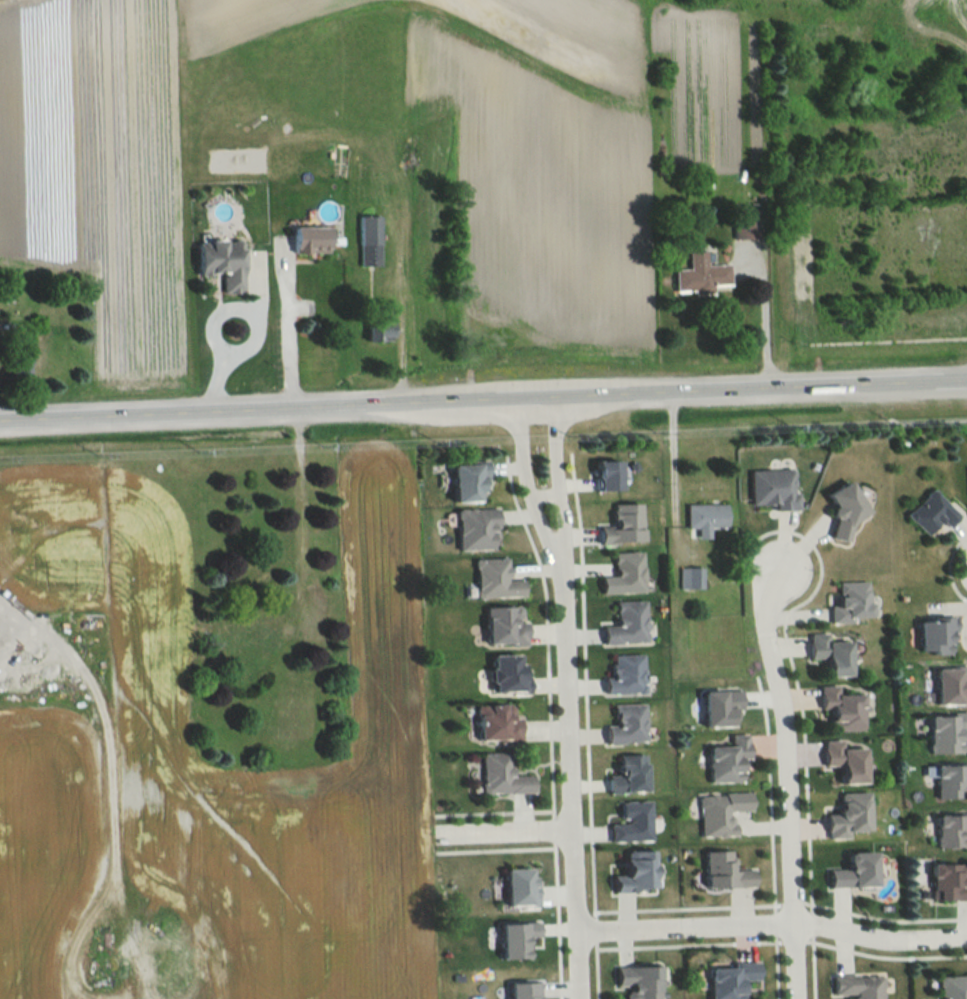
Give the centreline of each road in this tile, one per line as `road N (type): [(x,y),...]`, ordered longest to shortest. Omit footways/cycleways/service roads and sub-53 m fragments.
road 1 (secondary): [(0,419),(966,384)]
road 2 (residential): [(560,570),(577,998)]
road 3 (residential): [(769,592),(762,620),(785,738),(793,998)]
road 4 (residential): [(966,937),(901,939),(809,923),(575,931)]
road 5 (residential): [(512,398),(525,479),(560,570)]
road 6 (residential): [(560,570),(554,396)]
road 7 (residential): [(769,592),(761,558),(778,546),(792,550),(800,561),(797,581),(769,592)]
road 8 (residential): [(571,825),(437,830)]

